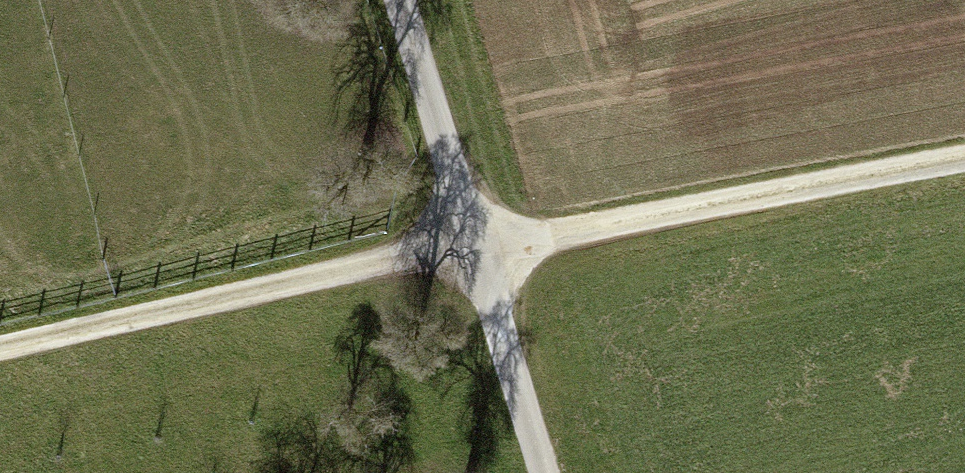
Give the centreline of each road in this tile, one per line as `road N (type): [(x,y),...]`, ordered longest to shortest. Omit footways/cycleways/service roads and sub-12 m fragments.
road 1 (track): [(0,347),(470,242),(964,150)]
road 2 (unclassified): [(551,472),(396,0)]

